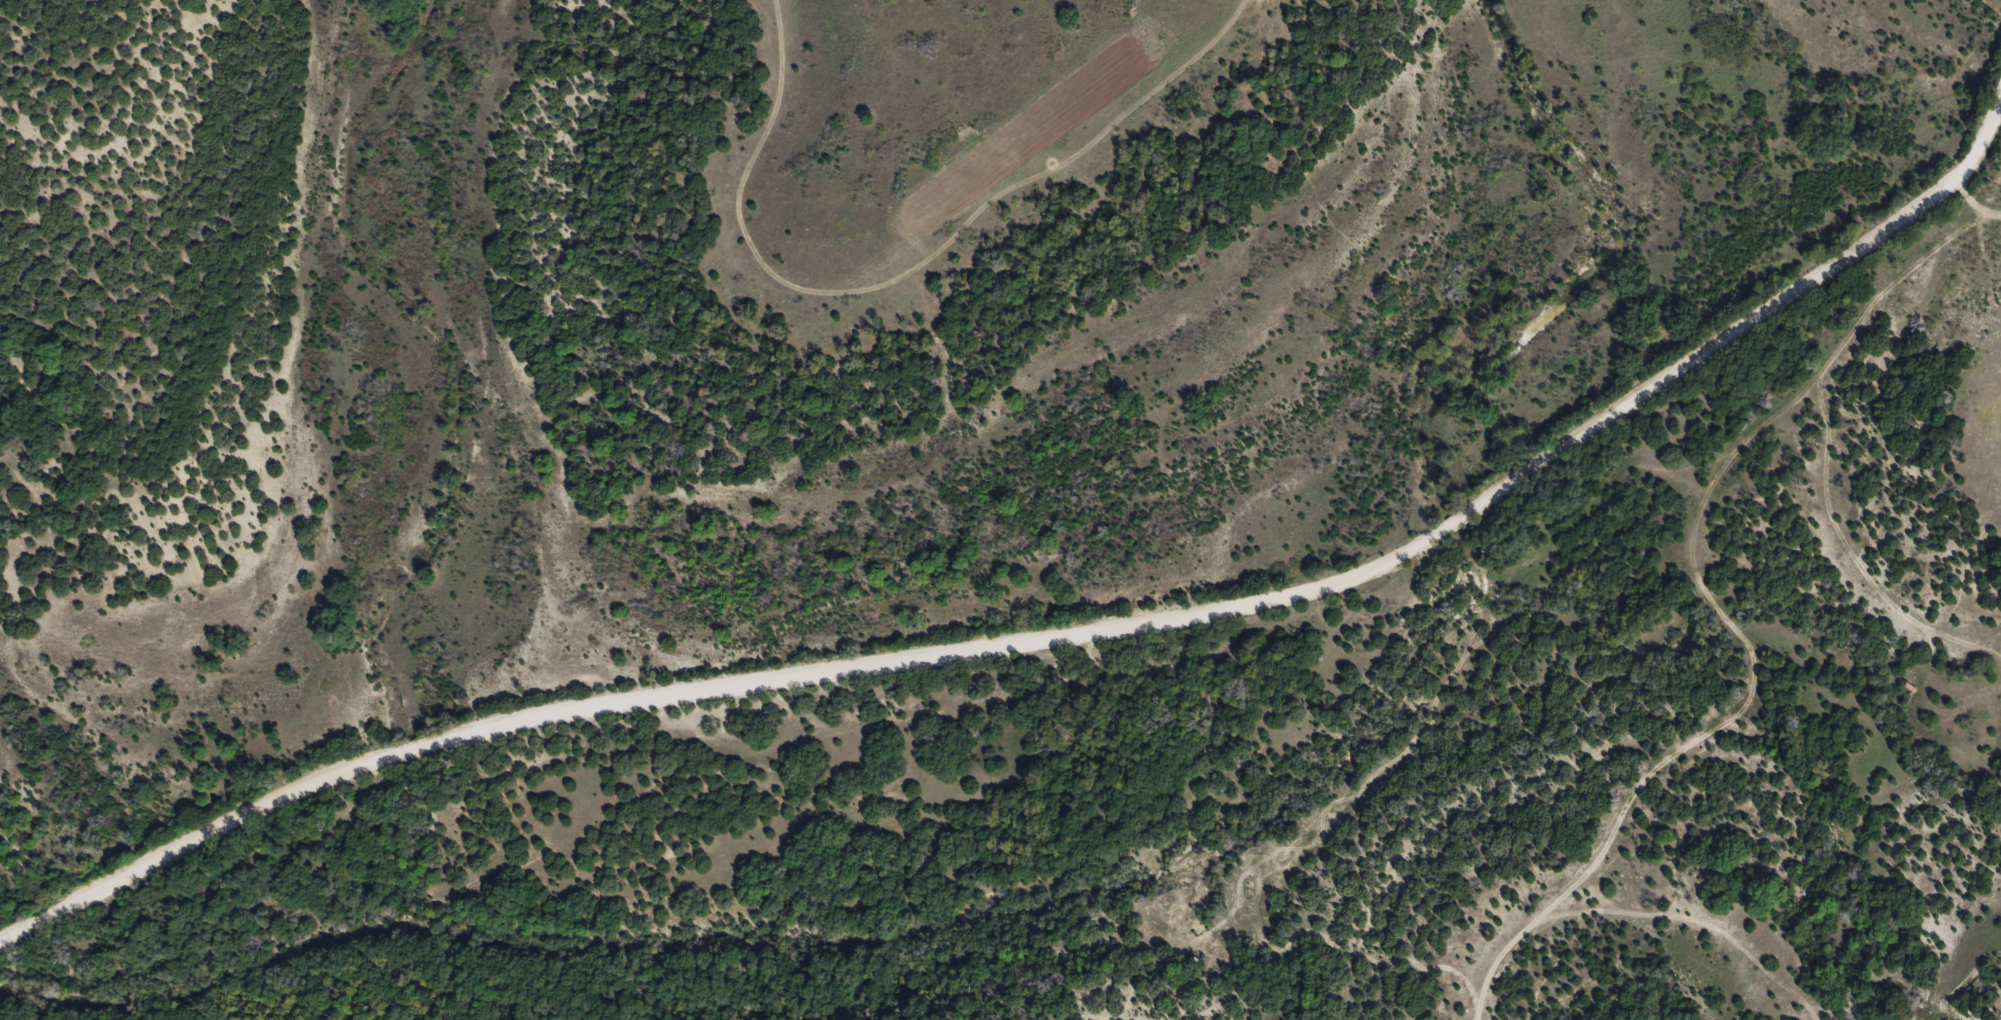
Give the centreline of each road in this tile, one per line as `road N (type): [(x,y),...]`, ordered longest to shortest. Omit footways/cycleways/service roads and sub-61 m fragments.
road 1 (residential): [(0,940),(378,757),(588,709),(1337,587),(1403,555),(1955,180),(2000,97)]

